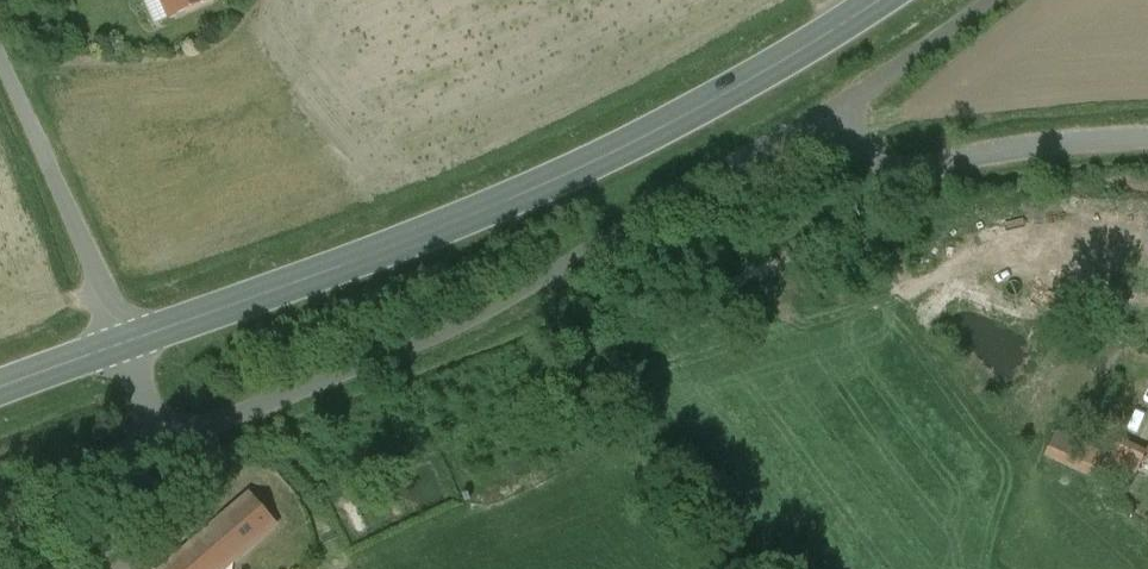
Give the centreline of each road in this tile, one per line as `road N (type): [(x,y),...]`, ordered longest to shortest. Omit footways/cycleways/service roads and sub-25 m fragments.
road 1 (primary): [(879,0),(716,98),(575,171),(122,343)]
road 2 (unclassified): [(1147,138),(888,165),(831,112)]
road 3 (unclassified): [(122,343),(0,57)]
road 4 (primary): [(122,343),(0,388)]

